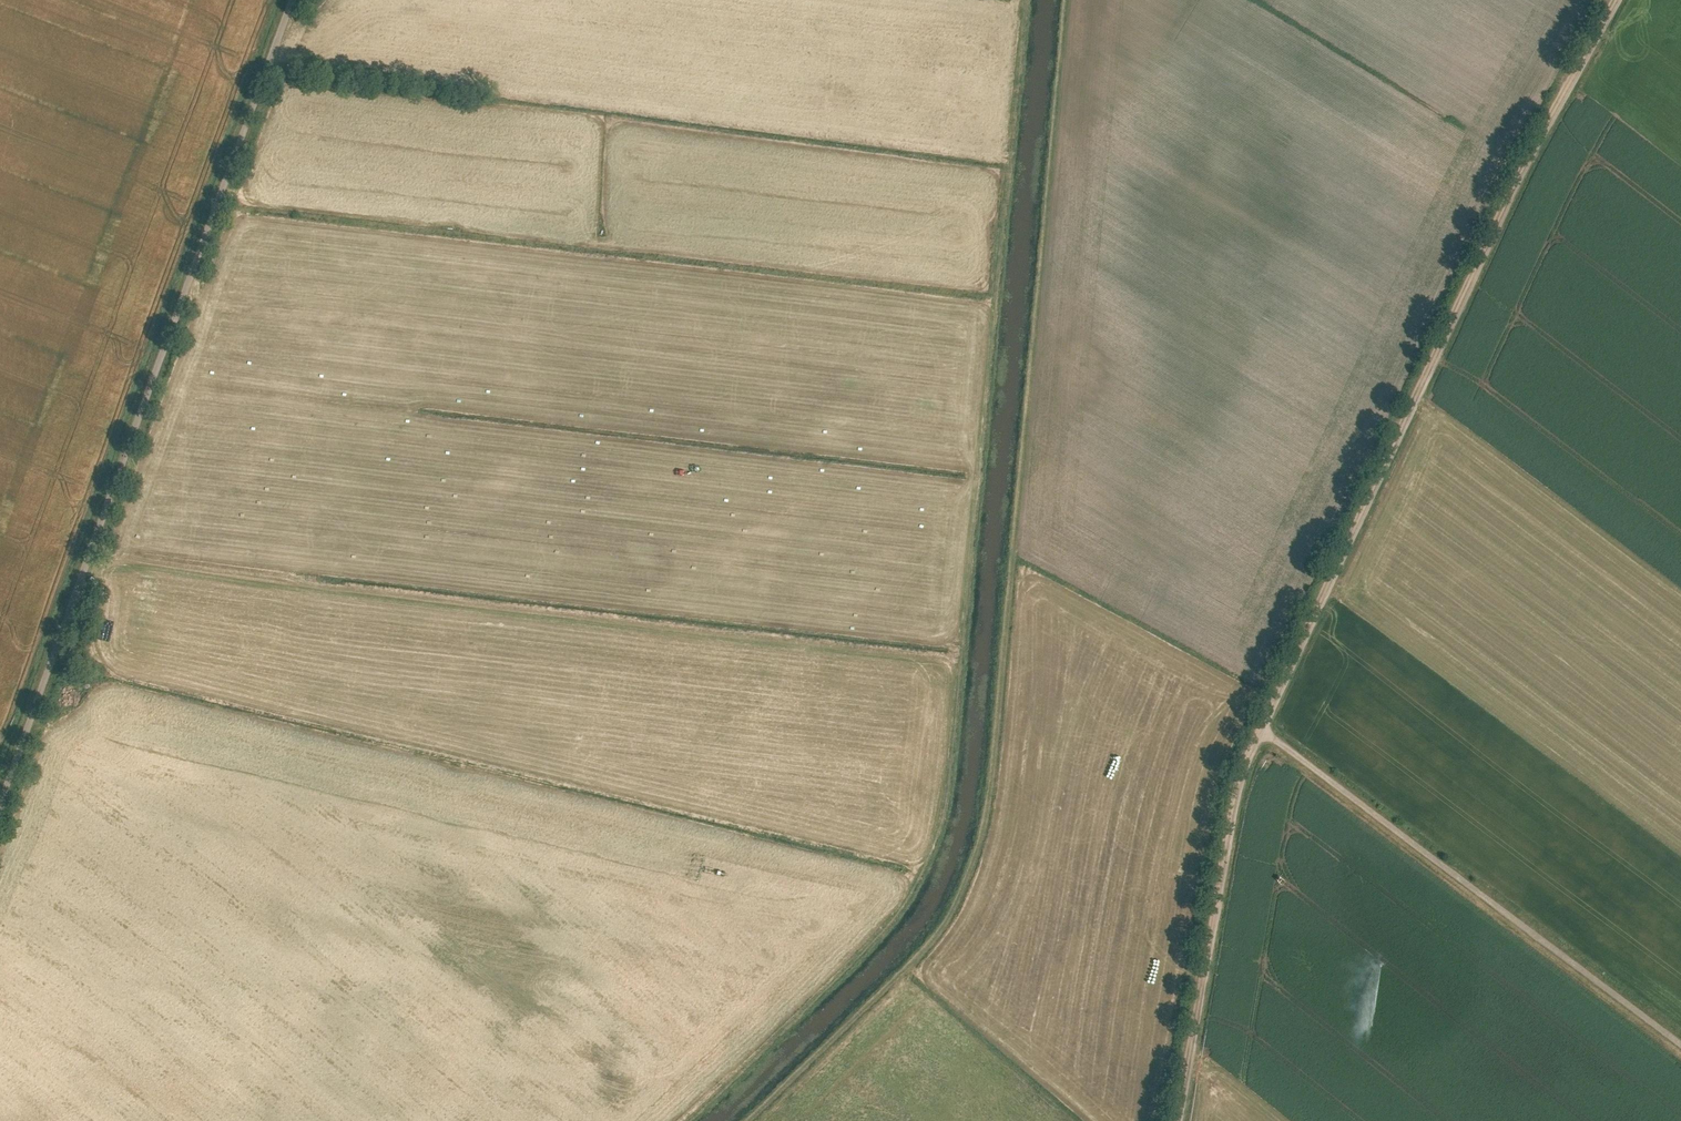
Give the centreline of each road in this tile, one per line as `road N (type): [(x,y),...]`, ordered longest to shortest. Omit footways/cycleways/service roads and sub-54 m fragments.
road 1 (track): [(1174,1120),(1243,761),(1497,214),(1612,0)]
road 2 (unclassified): [(0,797),(292,0)]
road 3 (unclassified): [(1680,1044),(1258,727)]

